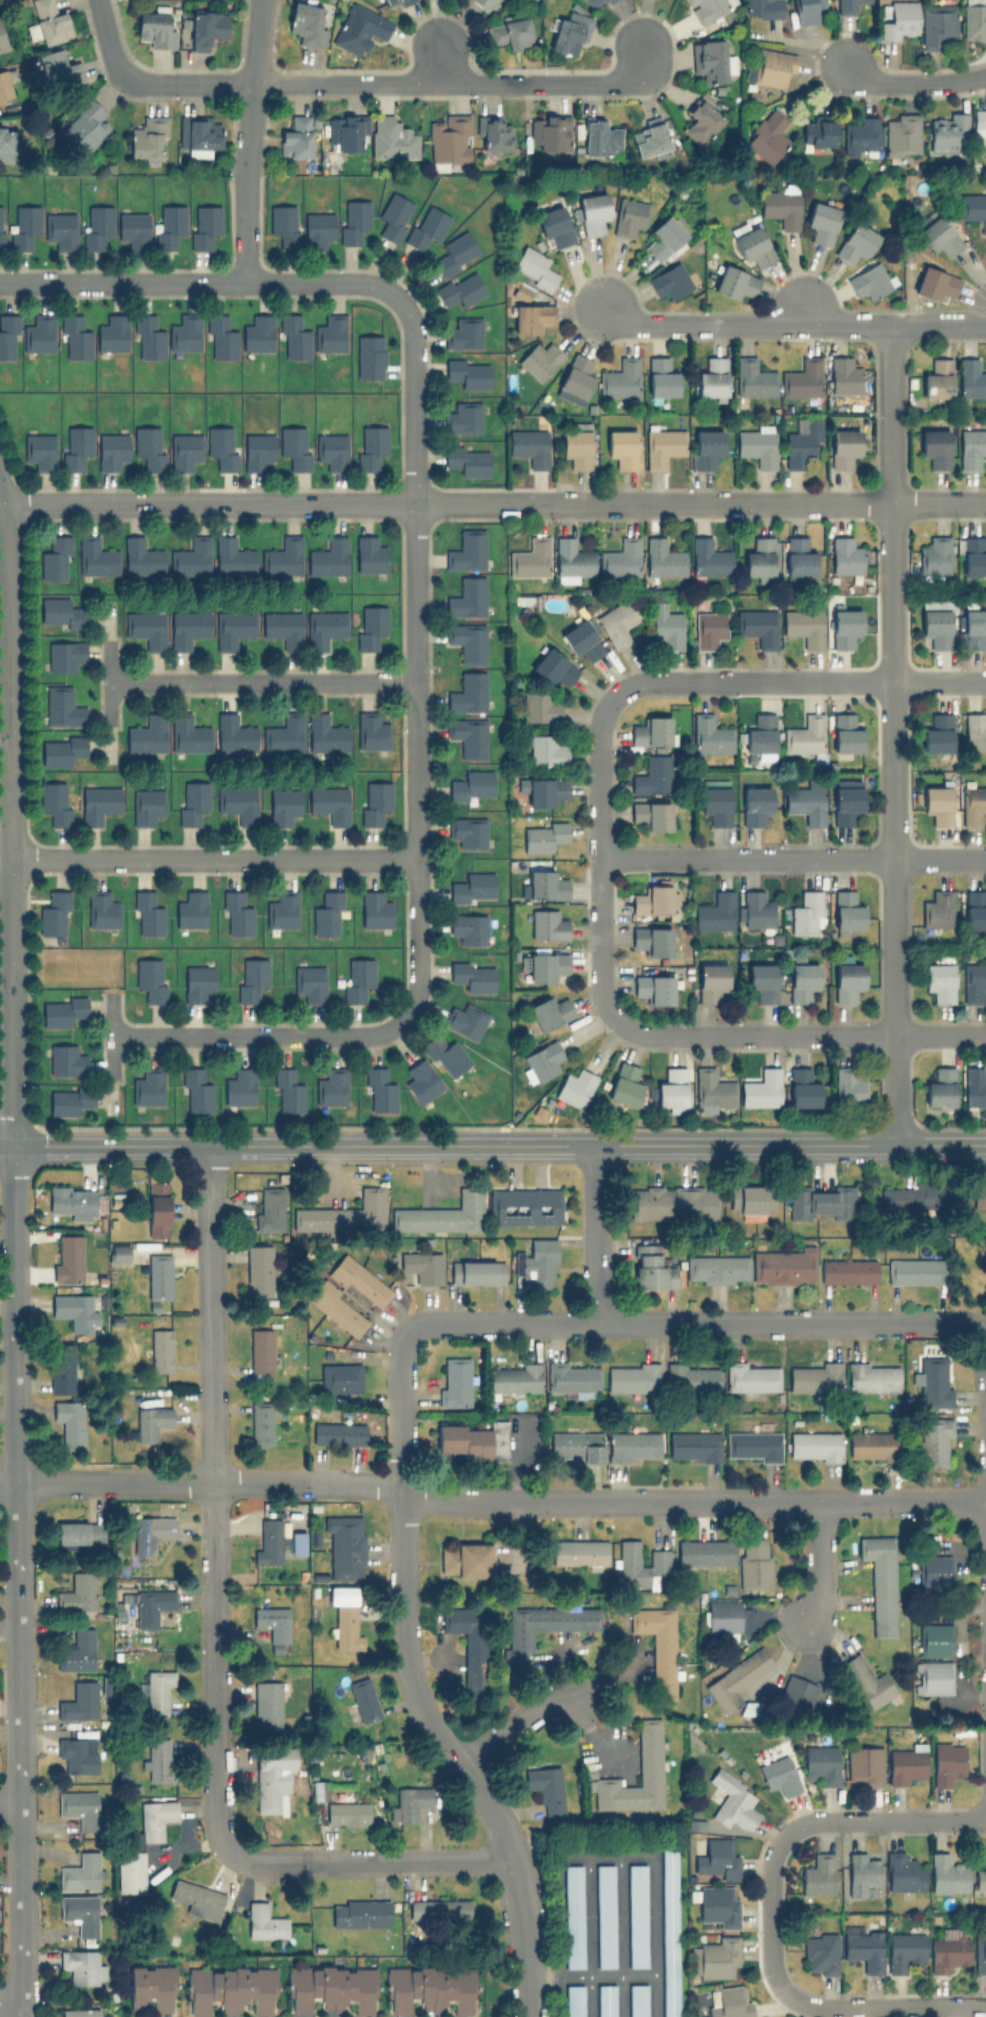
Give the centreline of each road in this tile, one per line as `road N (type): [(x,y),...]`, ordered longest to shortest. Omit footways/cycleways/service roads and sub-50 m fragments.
road 1 (residential): [(0,1481),(402,1483),(517,1499),(985,1501)]
road 2 (tertiary): [(0,1147),(985,1145)]
road 3 (residential): [(985,502),(0,504)]
road 4 (residential): [(11,1147),(20,2016)]
road 5 (residential): [(895,1145),(892,330)]
road 6 (residential): [(209,1146),(216,1833),(227,1850)]
road 7 (residential): [(11,1147),(0,504)]
road 8 (residential): [(405,1334),(434,1320),(951,1320),(982,1332)]
road 9 (residential): [(417,859),(416,345),(399,298)]
road 10 (residential): [(405,1334),(401,1614),(414,1689),(499,1817),(513,1861)]
road 11 (residential): [(250,84),(620,83),(644,41)]
road 12 (residential): [(0,859),(417,859)]
road 13 (residential): [(399,298),(361,282),(0,282)]
road 14 (residential): [(985,860),(604,858)]
road 15 (residential): [(618,695),(641,682),(985,681)]
road 16 (residential): [(621,1023),(603,997),(603,723),(618,695)]
road 17 (residential): [(415,682),(110,682)]
road 18 (residential): [(402,1020),(364,1036),(109,1036)]
road 19 (residential): [(892,330),(631,326),(603,306)]
road 20 (residential): [(227,1850),(252,1863),(513,1861)]
road 21 (residential): [(257,0),(243,282)]
road 22 (residential): [(893,1036),(651,1034),(621,1023)]
road 23 (residential): [(781,1987),(815,2007),(985,2006)]
road 24 (residential): [(785,1835),(812,1822),(985,1820)]
road 25 (residential): [(595,1145),(595,1321)]
road 26 (residential): [(402,1020),(417,982),(417,859)]
road 27 (residential): [(785,1835),(773,1857),(771,1960),(781,1987)]
road 28 (residential): [(513,1861),(527,2016)]
road 29 (residential): [(117,70),(137,83),(250,84)]
road 30 (residential): [(457,1760),(549,1700),(575,1696)]
road 31 (residential): [(985,85),(945,95),(852,79)]
road 32 (residential): [(823,1502),(820,1582),(805,1625)]

